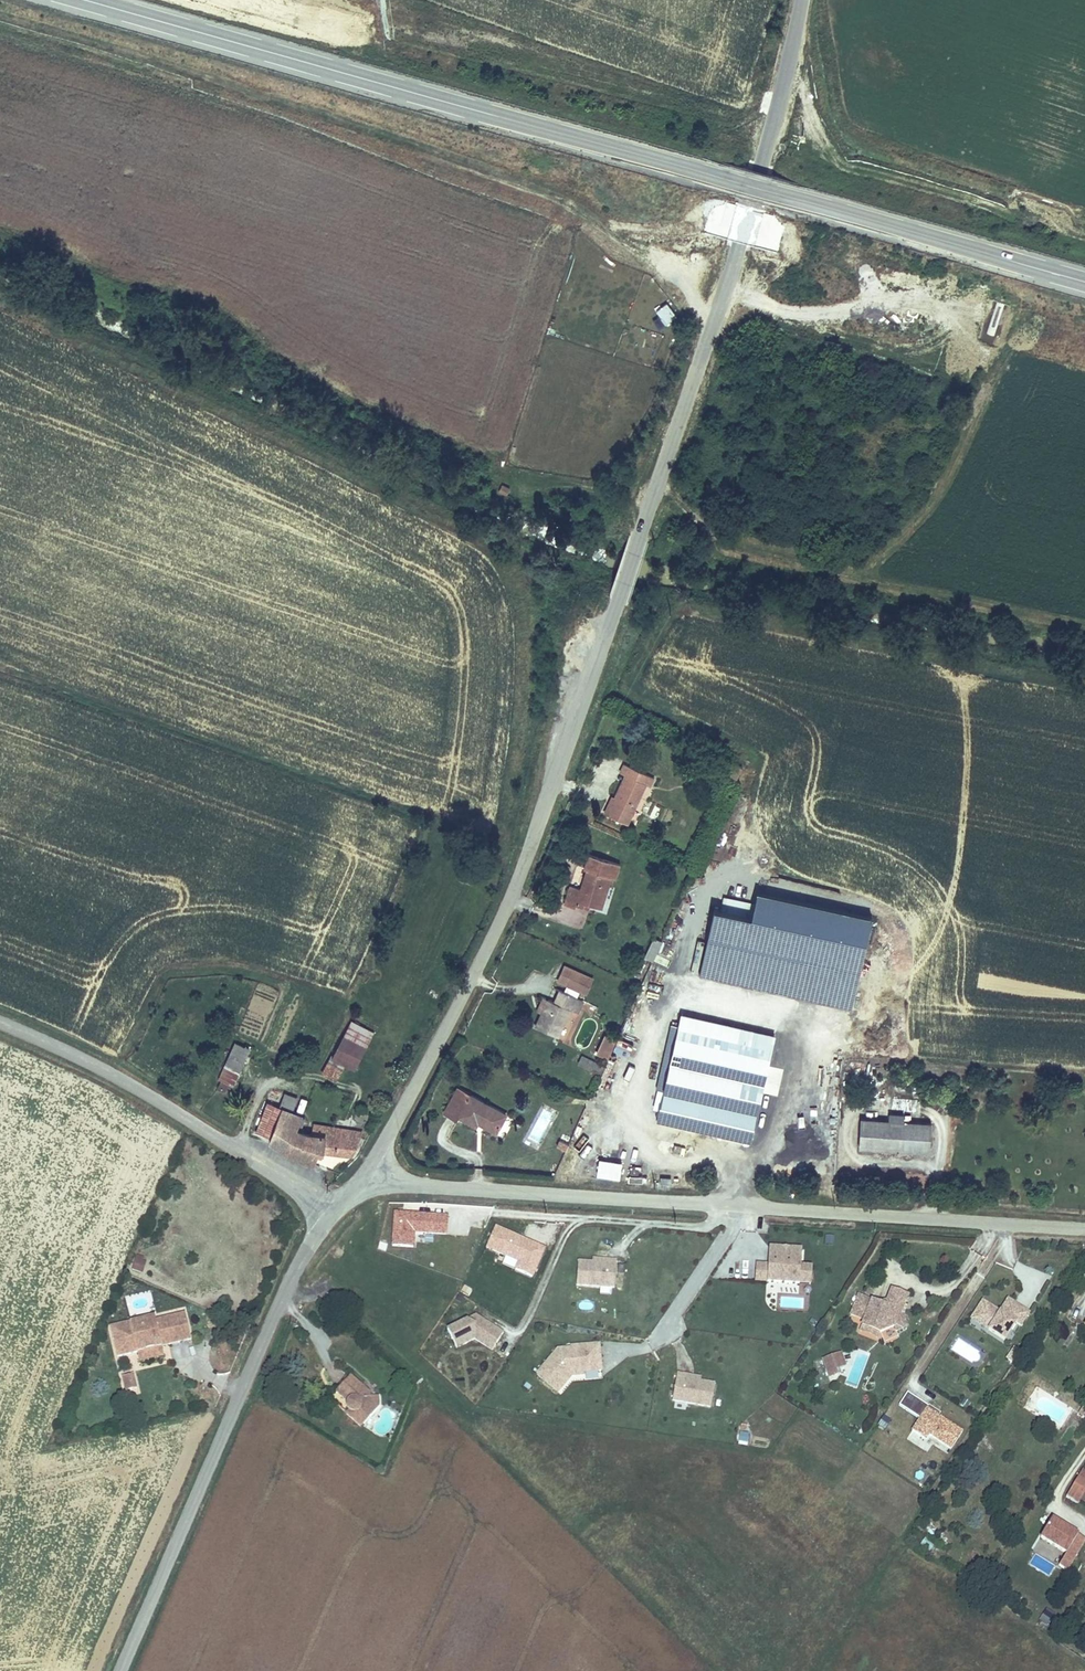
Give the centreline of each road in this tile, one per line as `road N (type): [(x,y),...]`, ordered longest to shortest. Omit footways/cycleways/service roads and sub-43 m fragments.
road 1 (tertiary): [(798,0),(739,243),(533,846),(472,977),(366,1171)]
road 2 (motorway): [(153,0),(348,85),(639,191),(1084,315)]
road 3 (motorway): [(1084,275),(647,151),(248,0)]
road 4 (tertiary): [(366,1171),(493,1192),(1084,1227)]
road 5 (tertiary): [(332,1215),(287,1287),(120,1670)]
road 6 (track): [(657,474),(719,537),(1084,626)]
road 7 (unclassified): [(0,1024),(190,1121),(332,1215)]

